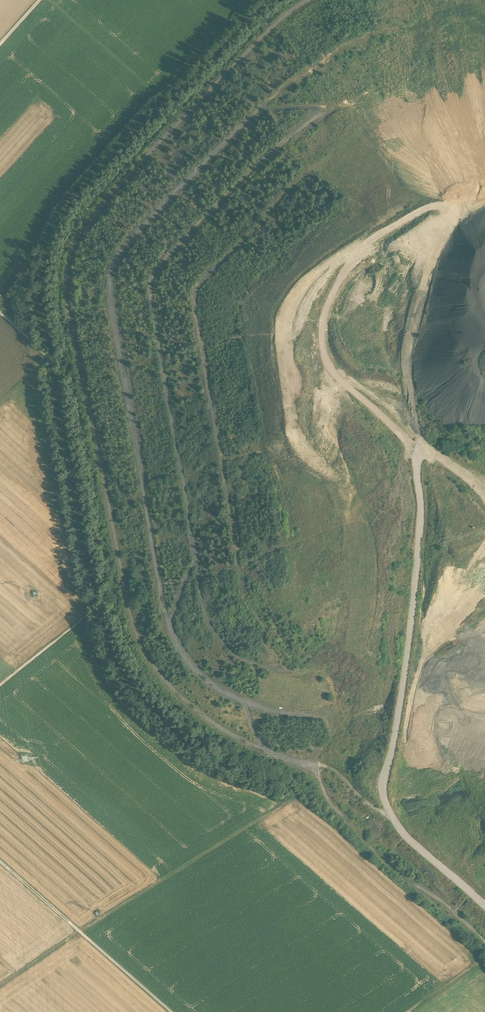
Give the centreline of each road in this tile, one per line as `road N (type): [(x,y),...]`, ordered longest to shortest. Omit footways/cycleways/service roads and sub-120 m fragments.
road 1 (track): [(307,0),(261,36),(87,220),(73,244),(66,297),(140,652),(215,728),(327,767),(388,815),(383,786),(401,705),(418,539),(416,440)]
road 2 (track): [(308,122),(313,107),(262,111),(155,214),(111,275),(163,610),(189,663),(244,704),(259,748)]
road 3 (track): [(308,122),(152,280),(198,565),(167,622)]
road 4 (track): [(0,985),(293,798)]
road 5 (track): [(314,767),(360,839),(484,951)]
road 6 (track): [(0,862),(171,1011)]
road 7 (track): [(48,0),(155,94)]
road 8 (track): [(484,907),(388,815)]
road 9 (track): [(0,403),(43,352),(0,313)]

